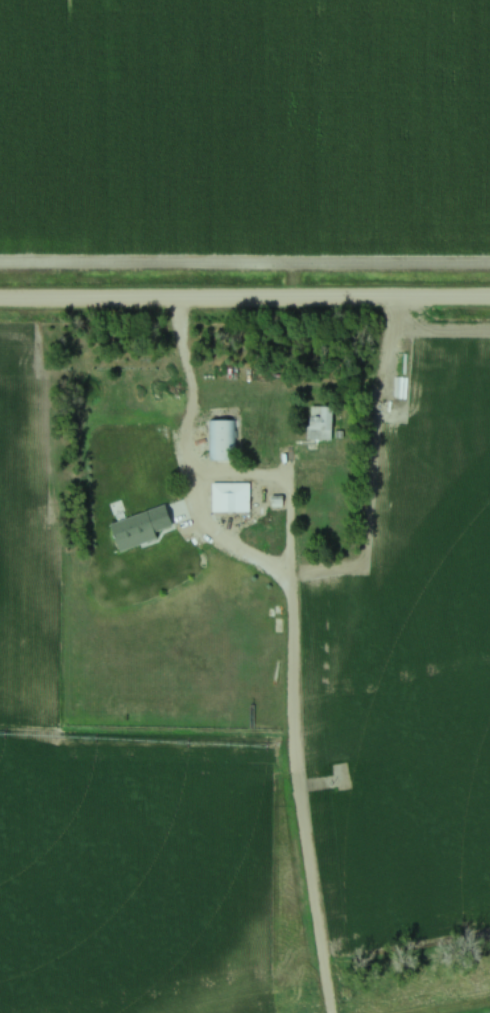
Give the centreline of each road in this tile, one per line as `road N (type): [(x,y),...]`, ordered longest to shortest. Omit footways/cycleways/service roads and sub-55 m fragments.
road 1 (residential): [(0,301),(489,301)]

